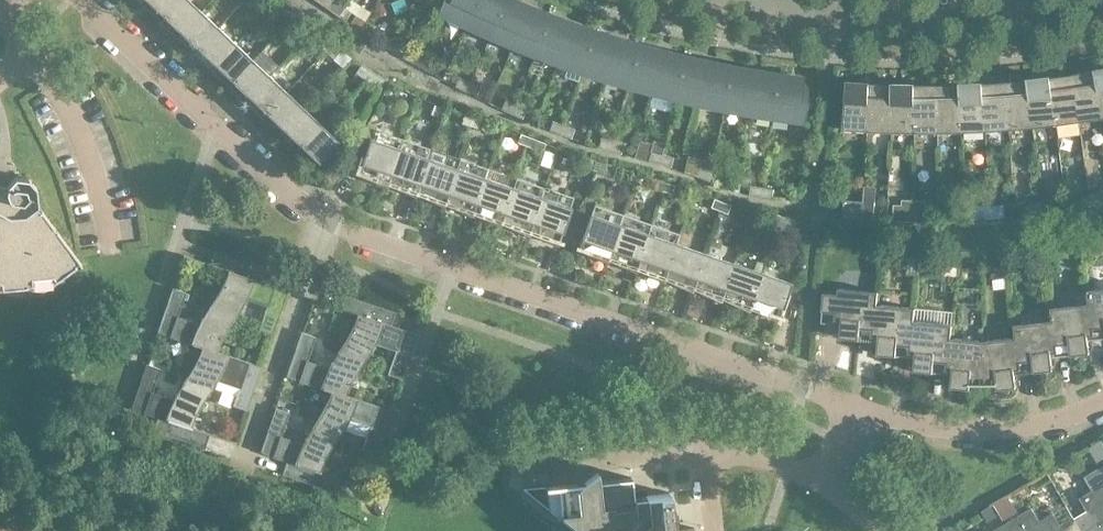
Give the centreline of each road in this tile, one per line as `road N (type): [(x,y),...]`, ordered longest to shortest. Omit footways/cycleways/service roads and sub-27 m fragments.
road 1 (residential): [(836,407),(450,264)]
road 2 (residential): [(119,418),(216,126)]
road 3 (residential): [(1023,8),(837,12),(749,0)]
road 4 (residential): [(1102,396),(1063,414),(976,429),(836,407)]
road 5 (residential): [(244,458),(322,216)]
road 6 (residential): [(372,500),(450,264)]
road 7 (residential): [(216,126),(84,0)]
road 8 (residential): [(836,407),(810,478),(877,530)]
road 9 (residential): [(322,216),(216,126)]
road 10 (residential): [(450,264),(322,216)]

